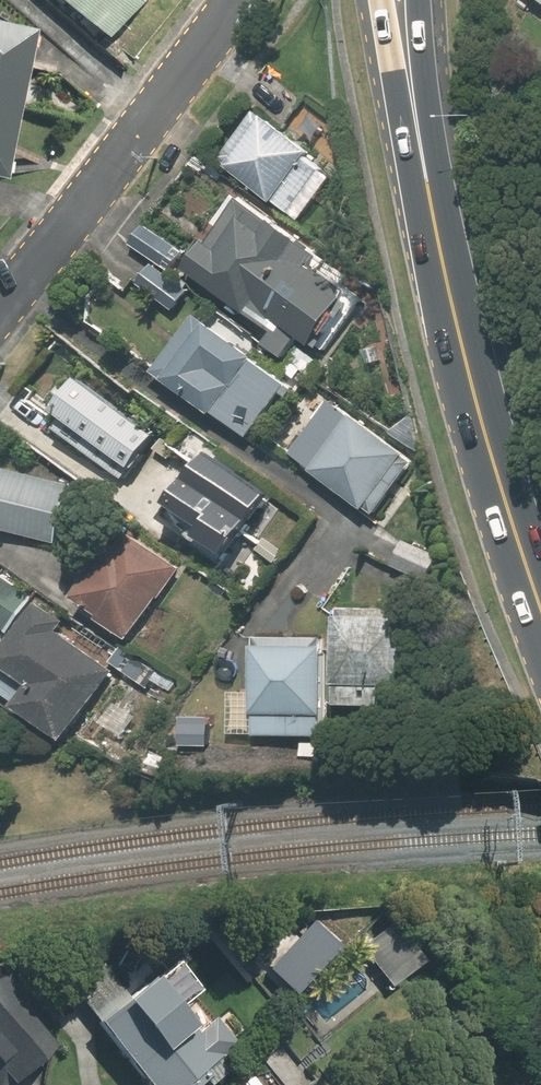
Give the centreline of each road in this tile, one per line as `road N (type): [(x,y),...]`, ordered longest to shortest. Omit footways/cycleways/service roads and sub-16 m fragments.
road 1 (primary): [(422,144),(465,360),(540,599)]
road 2 (residential): [(249,0),(0,307)]
road 3 (primary): [(422,144),(390,71),(378,0)]
road 4 (primary): [(419,0),(422,144)]

